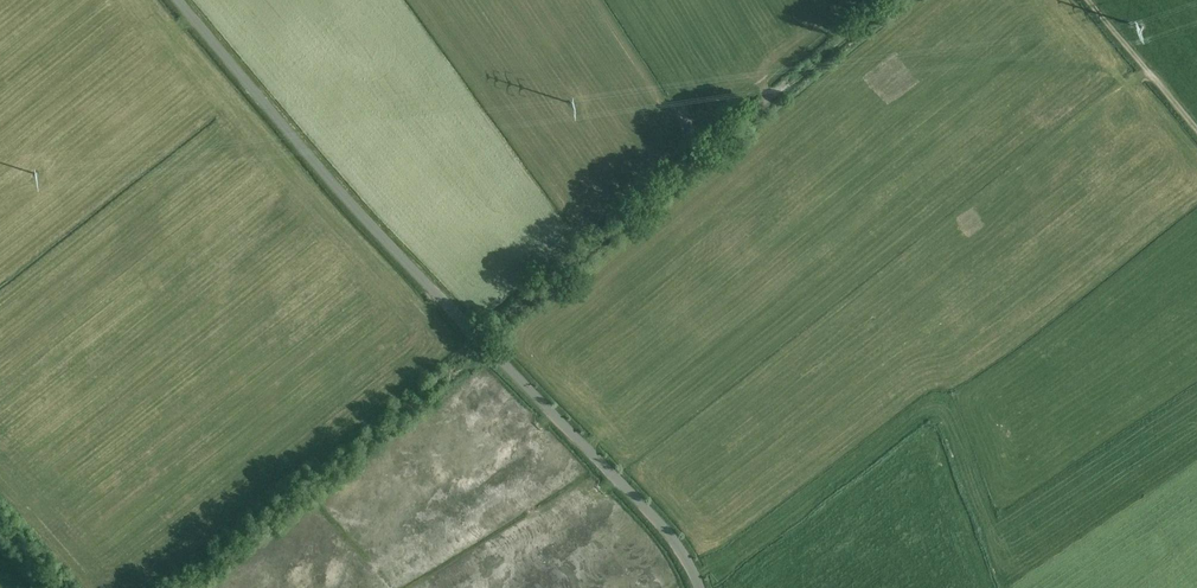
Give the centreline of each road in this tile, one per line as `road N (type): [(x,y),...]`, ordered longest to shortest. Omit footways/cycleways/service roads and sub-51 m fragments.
road 1 (residential): [(696,587),(671,540),(432,288),(183,0)]
road 2 (track): [(896,0),(478,337)]
road 3 (track): [(1196,130),(1090,0)]

